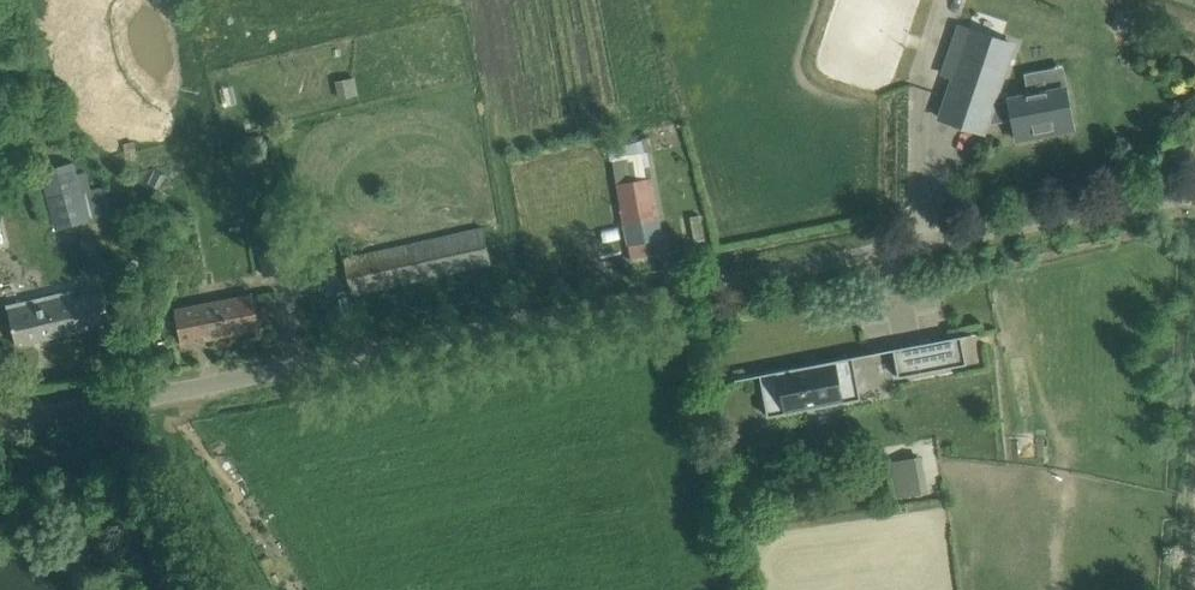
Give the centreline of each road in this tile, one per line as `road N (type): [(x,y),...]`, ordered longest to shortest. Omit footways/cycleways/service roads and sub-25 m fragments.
road 1 (unclassified): [(0,428),(1194,192)]

